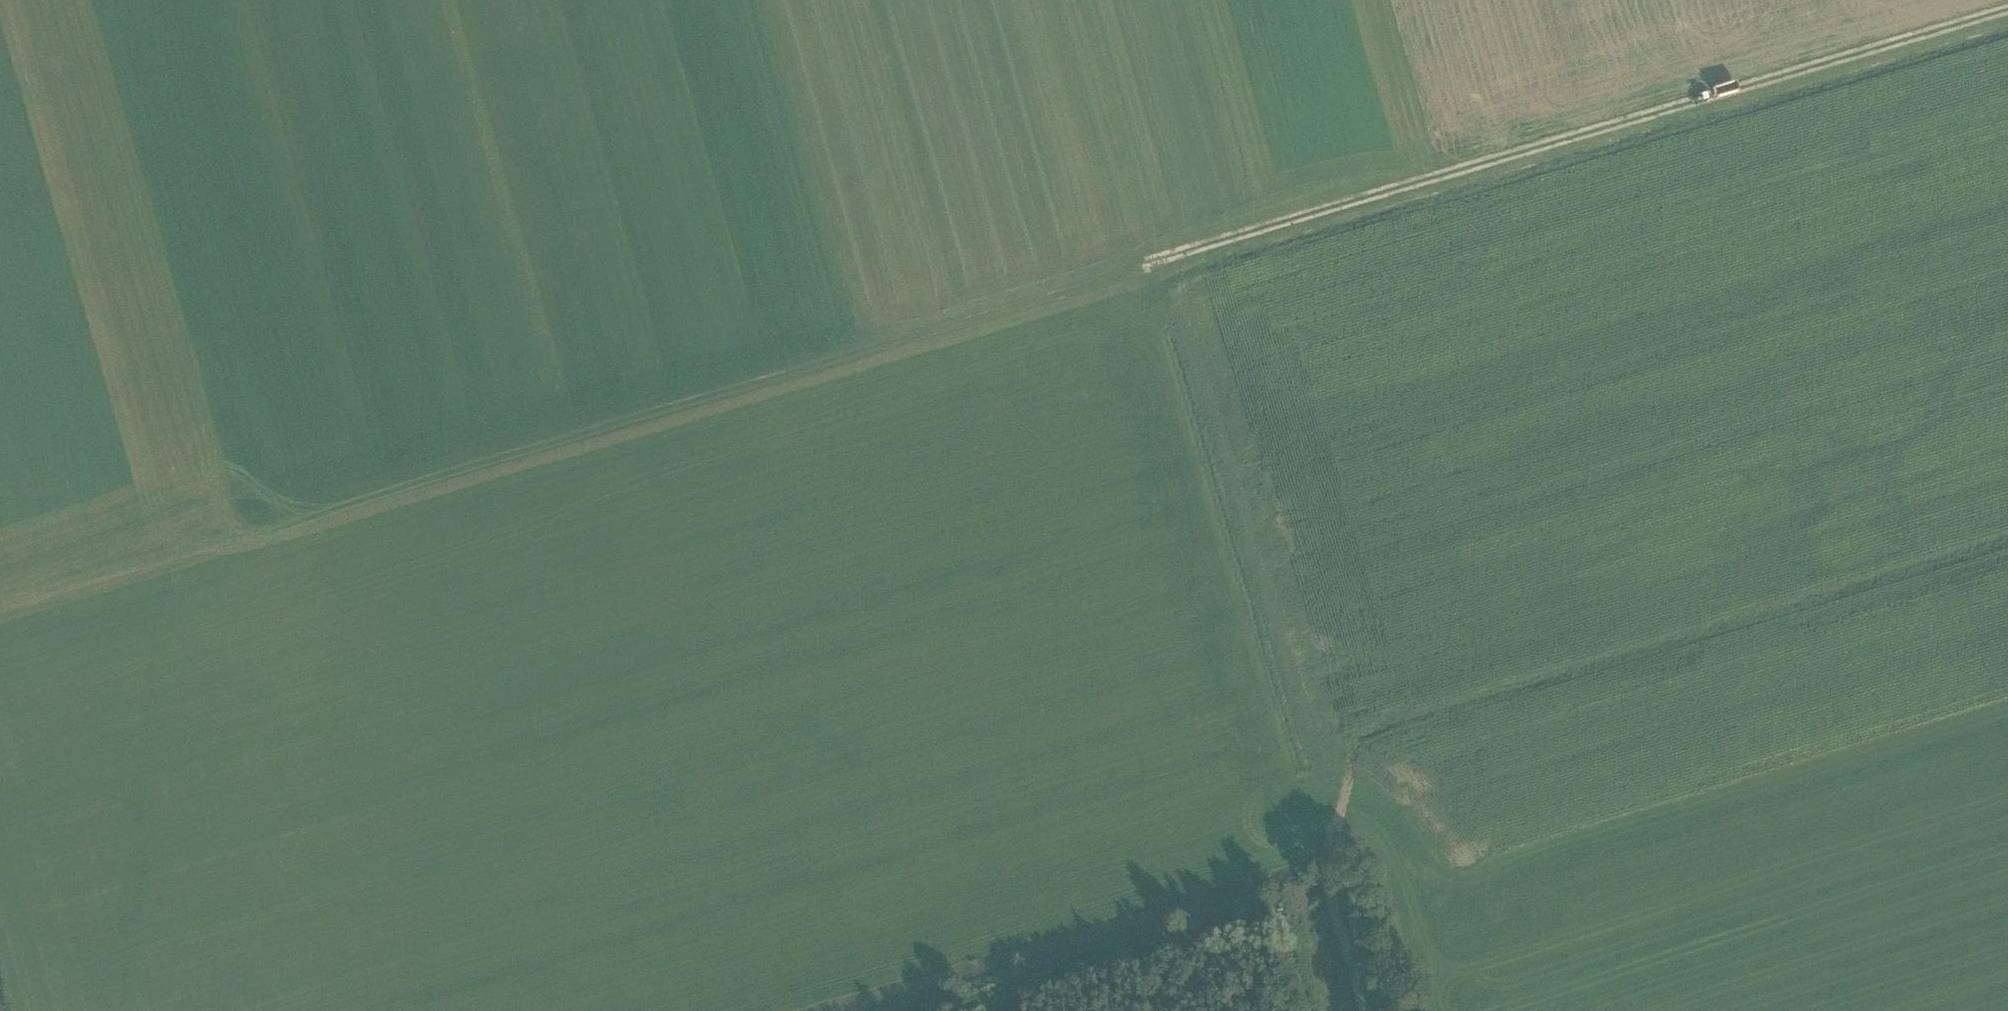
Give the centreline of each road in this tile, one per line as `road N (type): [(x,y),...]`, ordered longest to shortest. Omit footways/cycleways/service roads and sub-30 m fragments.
road 1 (track): [(1269,919),(1215,926),(929,1010)]

